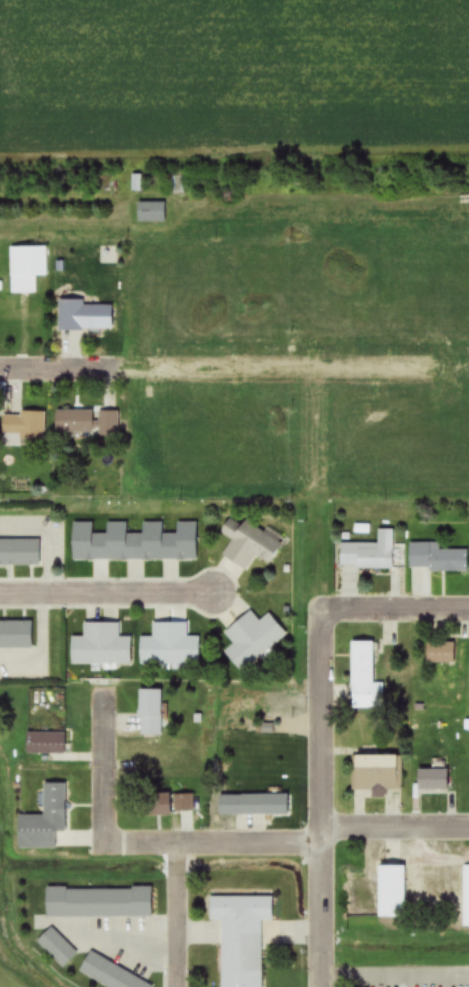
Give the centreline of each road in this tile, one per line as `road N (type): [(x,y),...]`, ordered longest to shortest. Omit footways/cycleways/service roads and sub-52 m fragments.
road 1 (residential): [(104,695),(109,843),(295,845),(343,828),(468,826)]
road 2 (residential): [(320,986),(320,617),(333,610)]
road 3 (residential): [(0,594),(212,593)]
road 4 (residential): [(178,986),(179,843)]
road 5 (residential): [(333,610),(468,610)]

